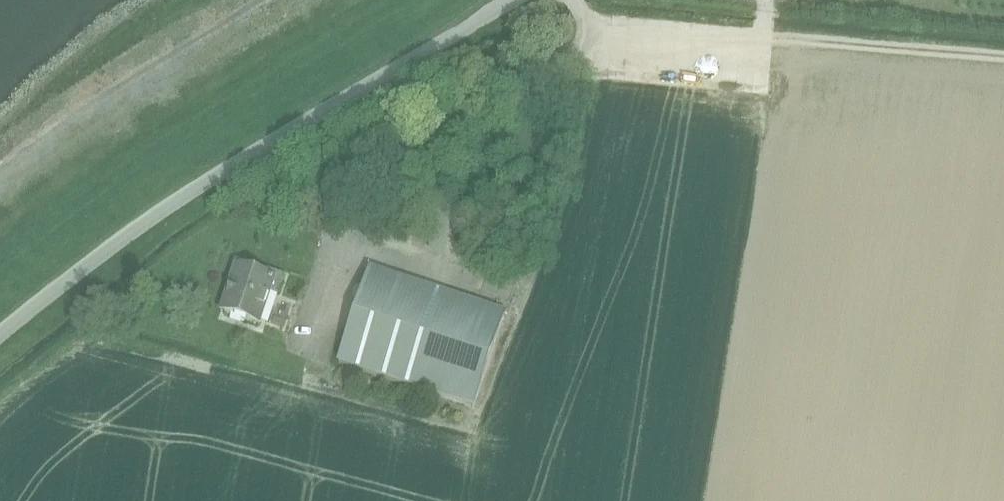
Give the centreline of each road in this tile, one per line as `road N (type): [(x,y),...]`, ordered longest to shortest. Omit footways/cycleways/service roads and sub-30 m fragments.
road 1 (unclassified): [(0,338),(262,140),(513,0)]
road 2 (track): [(596,44),(733,32),(1003,58)]

